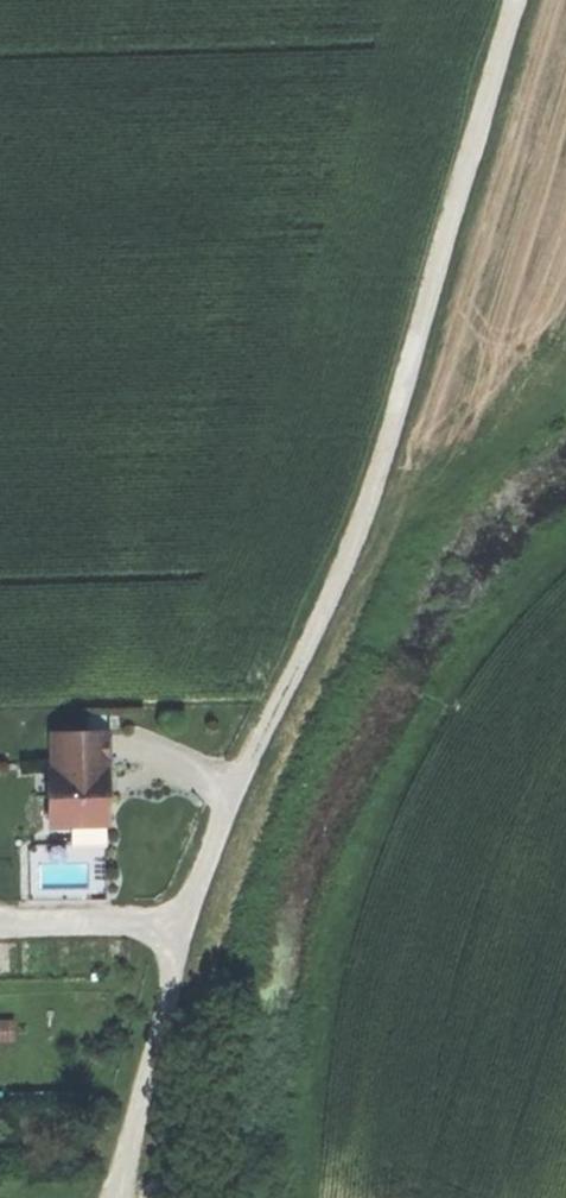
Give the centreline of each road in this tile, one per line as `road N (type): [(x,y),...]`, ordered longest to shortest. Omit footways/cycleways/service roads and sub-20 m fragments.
road 1 (track): [(520,0),(349,539),(180,917),(119,1197)]

